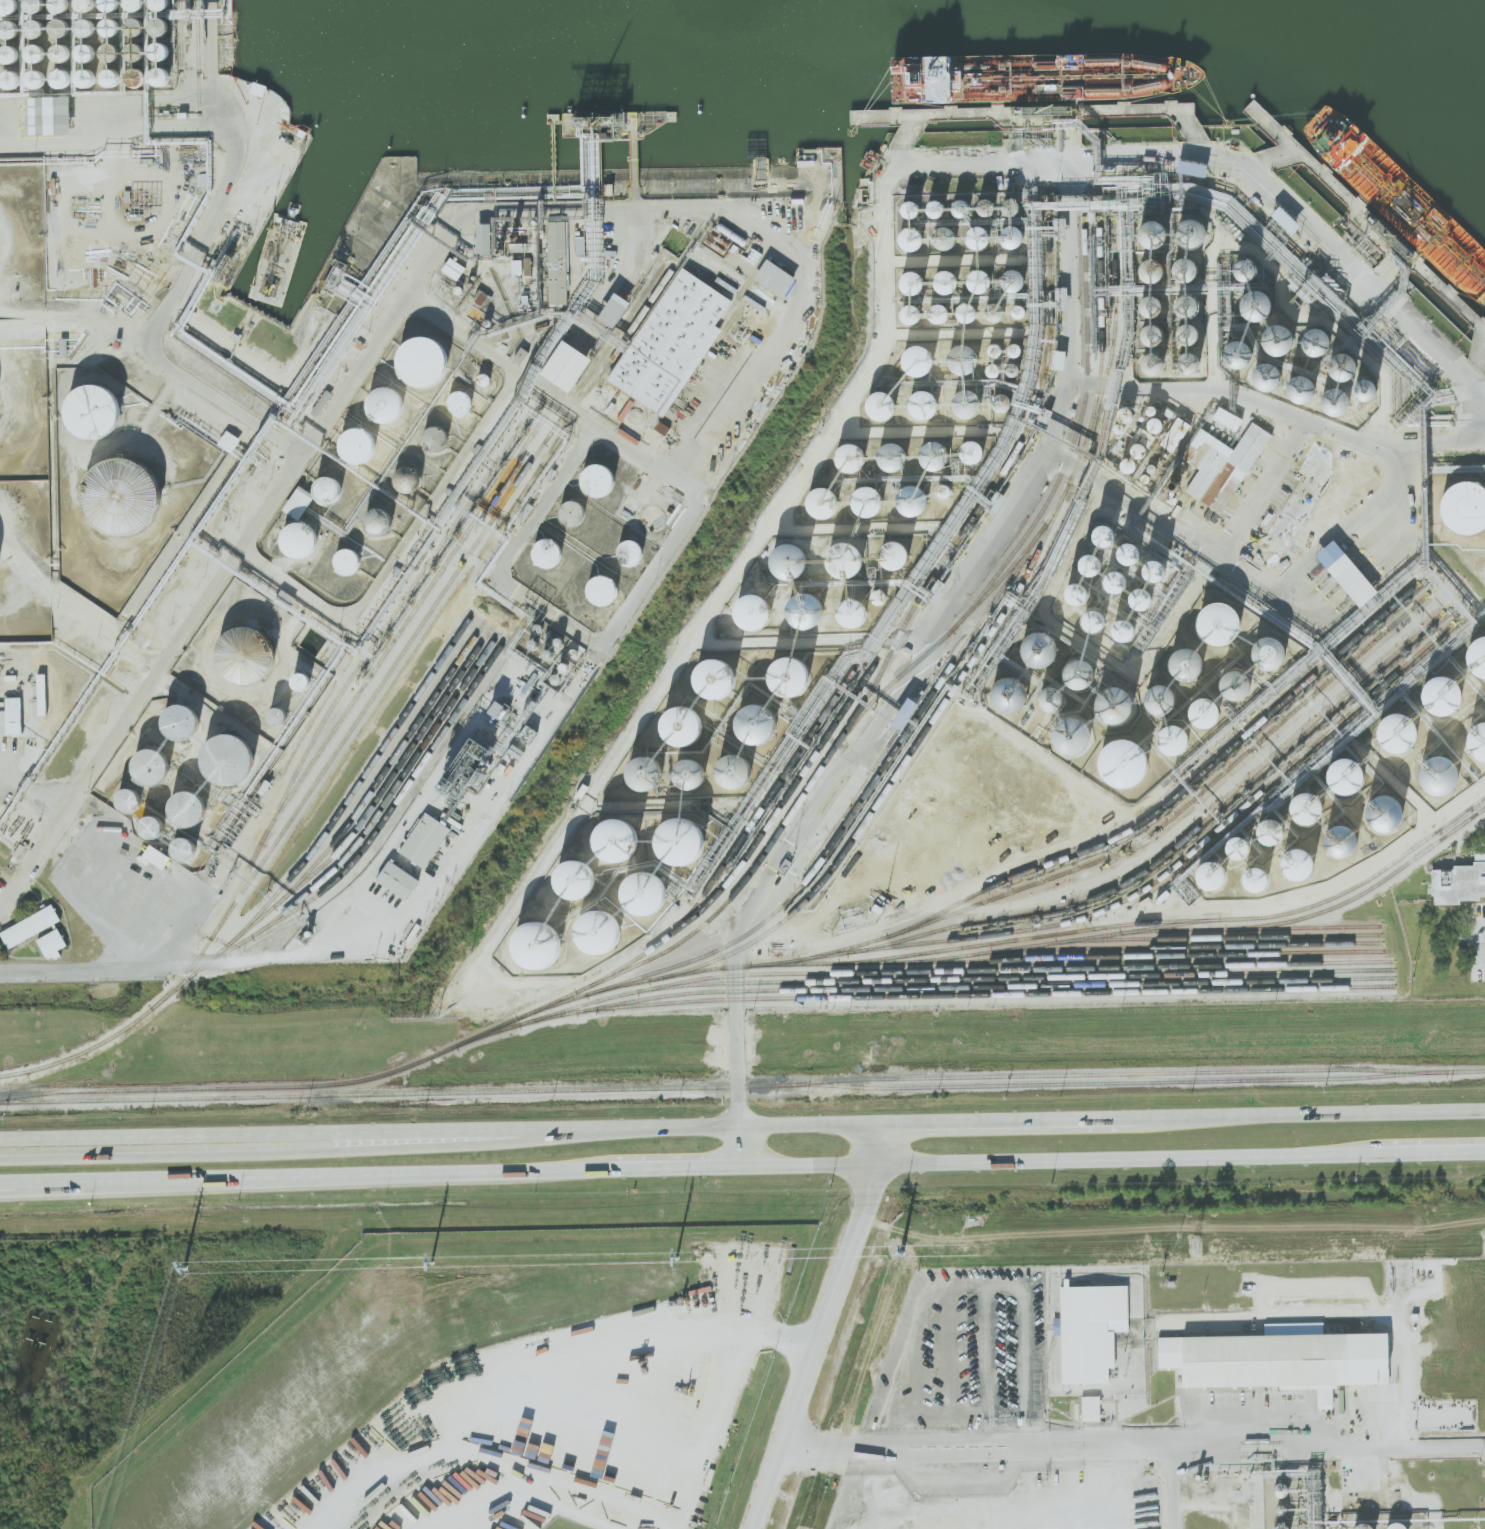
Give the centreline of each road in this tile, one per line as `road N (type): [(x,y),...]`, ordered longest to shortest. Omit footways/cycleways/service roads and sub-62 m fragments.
road 1 (tertiary): [(0,1183),(1484,1152)]
road 2 (tertiary): [(1484,1110),(0,1138)]
road 3 (motorway): [(582,1130),(416,1150),(0,1160)]
road 4 (tertiary): [(756,1528),(870,1197),(887,1124)]

